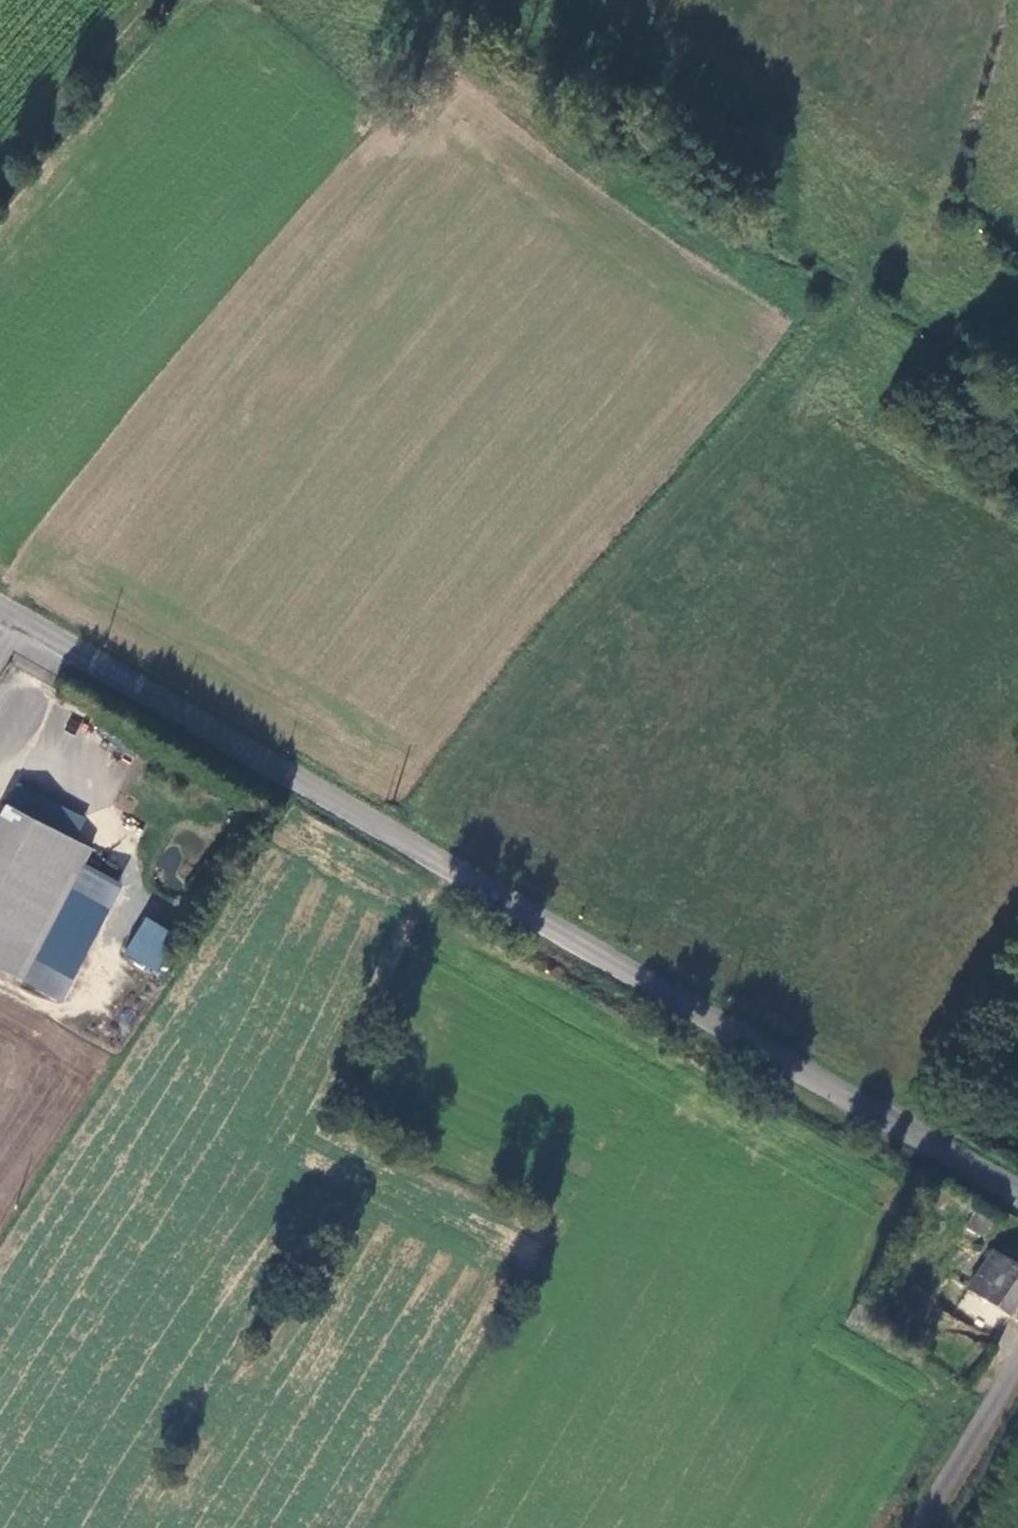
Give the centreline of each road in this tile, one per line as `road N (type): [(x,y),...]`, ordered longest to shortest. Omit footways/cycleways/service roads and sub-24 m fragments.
road 1 (tertiary): [(1017,1195),(12,613)]
road 2 (unclassified): [(1017,1365),(919,1527)]

